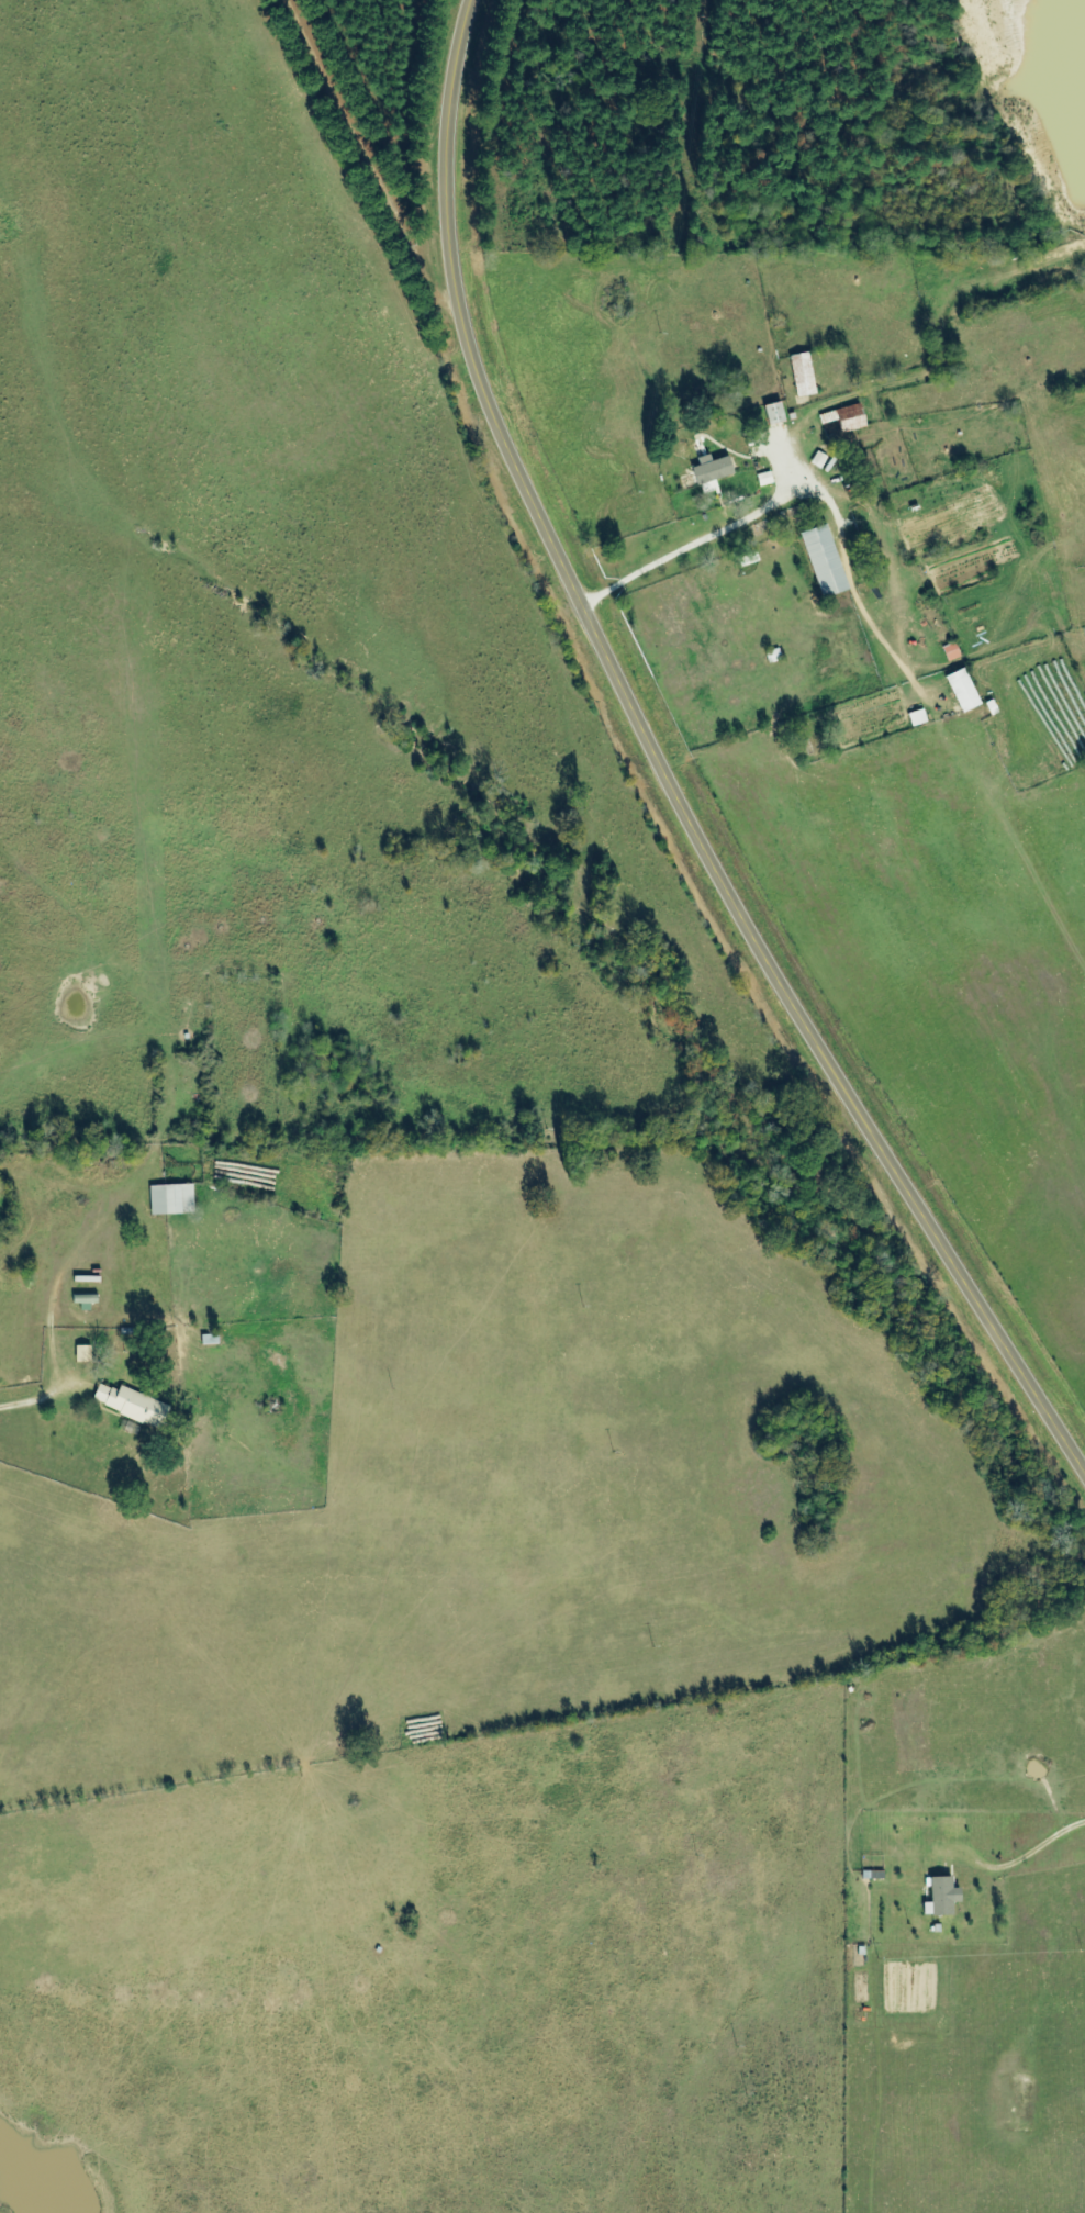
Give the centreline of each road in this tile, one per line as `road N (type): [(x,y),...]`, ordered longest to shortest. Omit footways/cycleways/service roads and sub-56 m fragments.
road 1 (tertiary): [(487,0),(461,105),(467,278),(519,446),(681,782),(1084,1472)]

